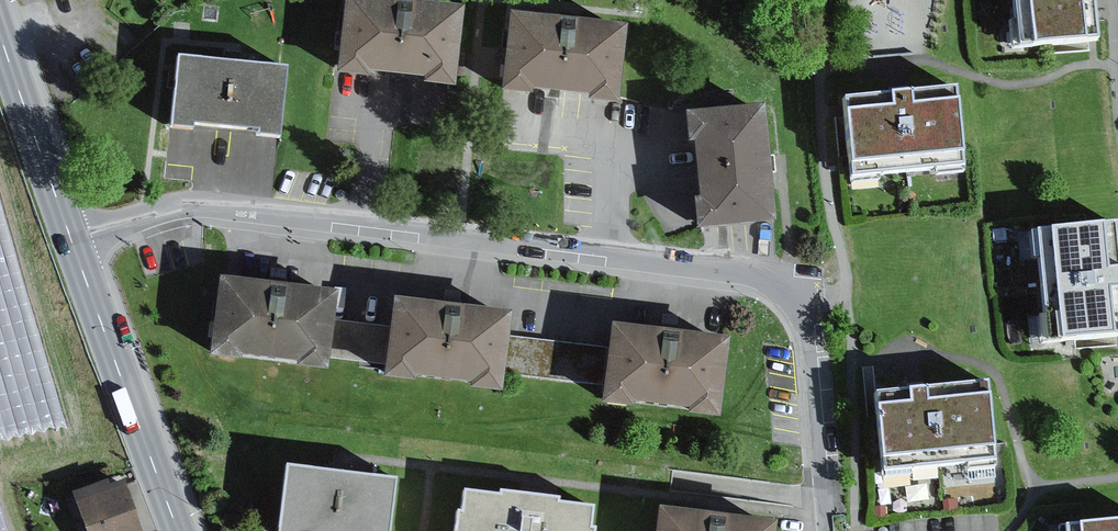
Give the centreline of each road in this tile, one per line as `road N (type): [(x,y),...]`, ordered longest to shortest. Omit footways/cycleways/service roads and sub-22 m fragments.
road 1 (residential): [(827,530),(805,320),(785,289),(760,273),(223,205),(175,207),(72,238)]
road 2 (primary): [(177,530),(72,238)]
road 3 (primary): [(72,238),(0,34)]

